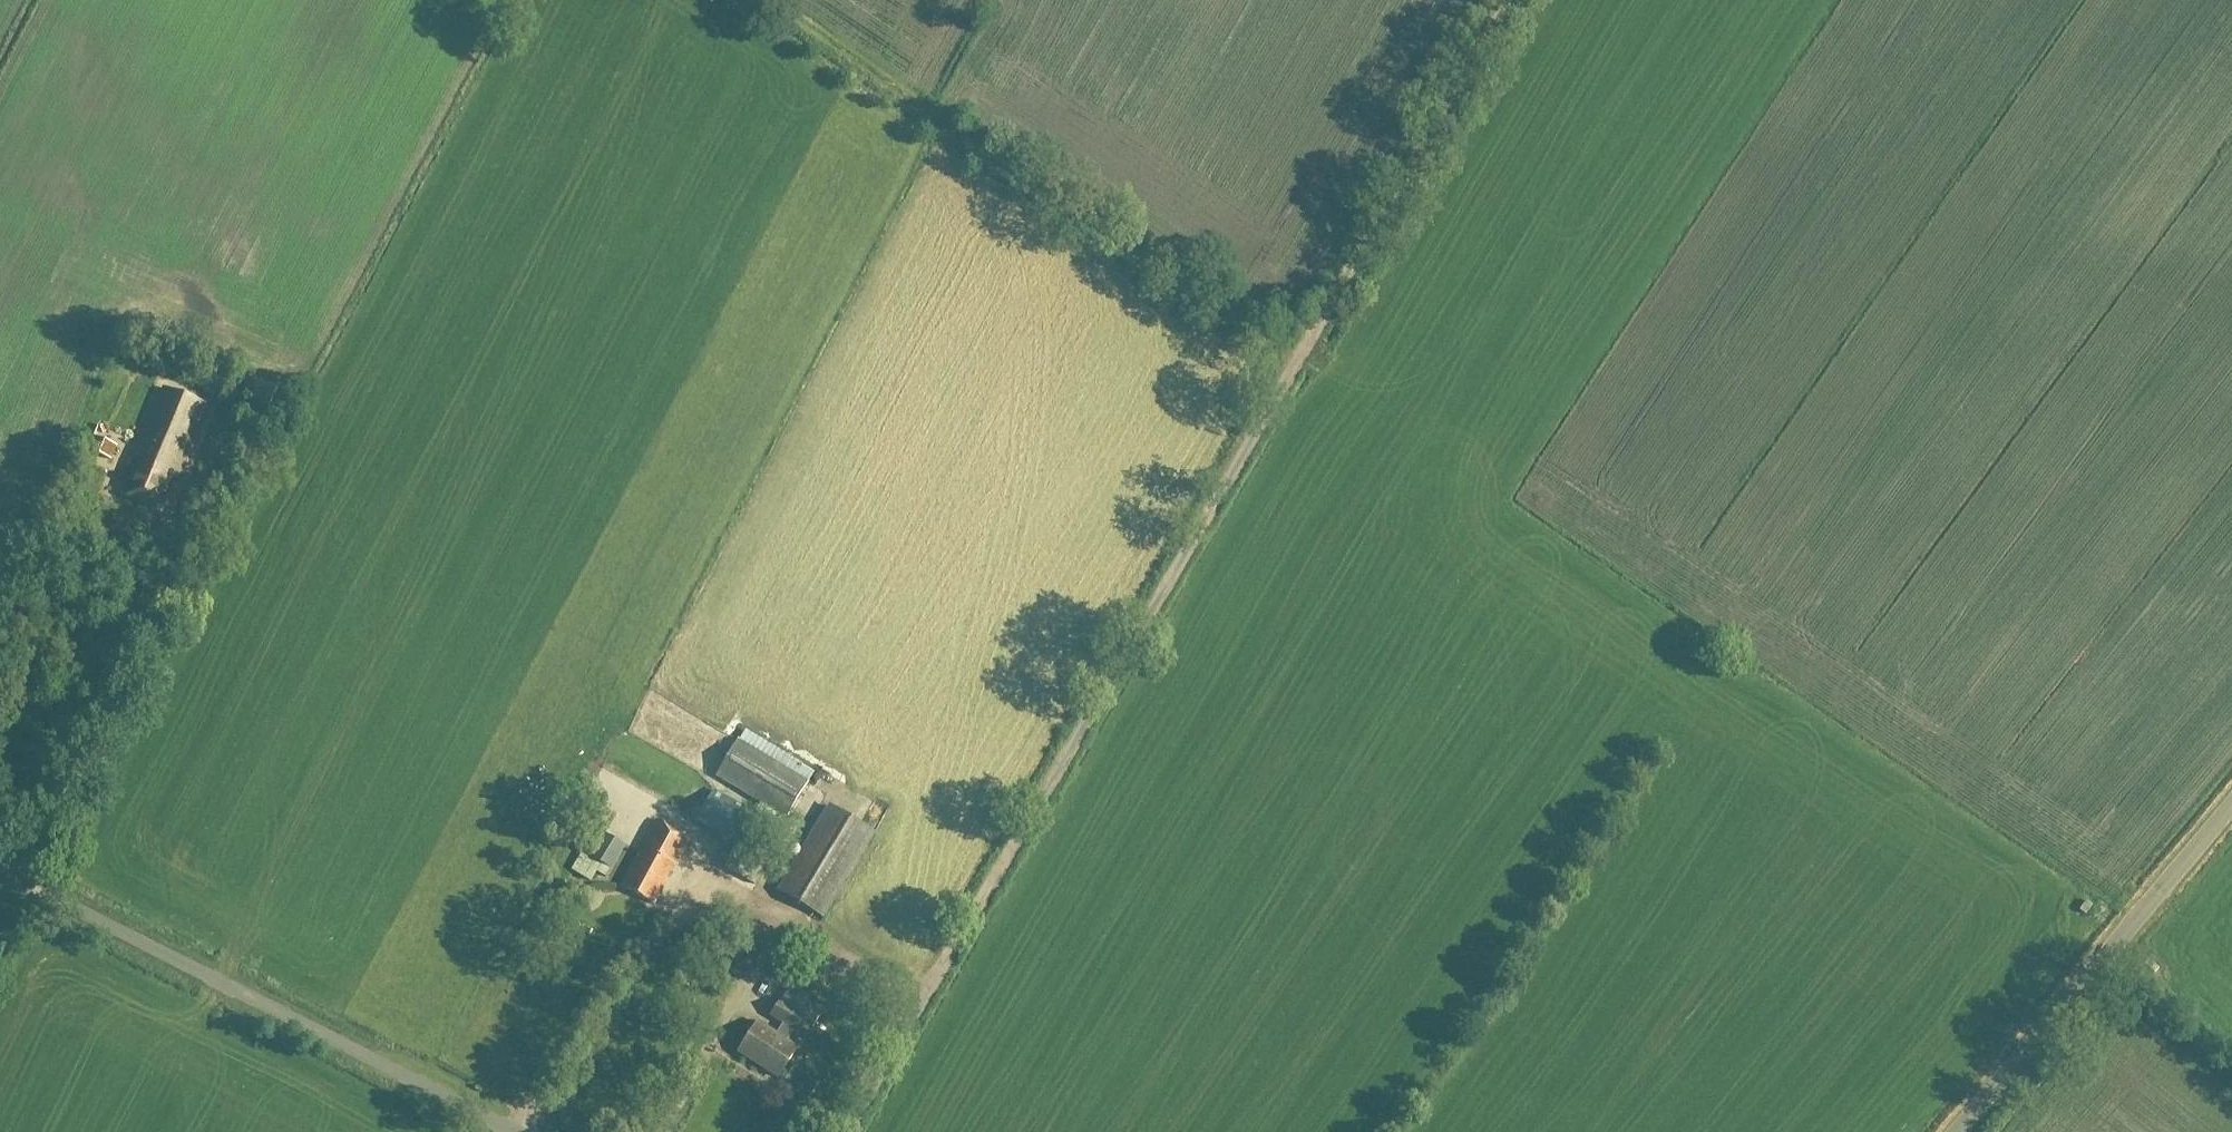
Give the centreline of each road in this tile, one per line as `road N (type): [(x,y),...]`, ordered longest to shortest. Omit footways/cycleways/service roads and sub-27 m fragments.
road 1 (track): [(1507,0),(847,1131)]
road 2 (unclassified): [(503,1131),(0,874)]
road 3 (unclassified): [(1960,1131),(2231,810)]

